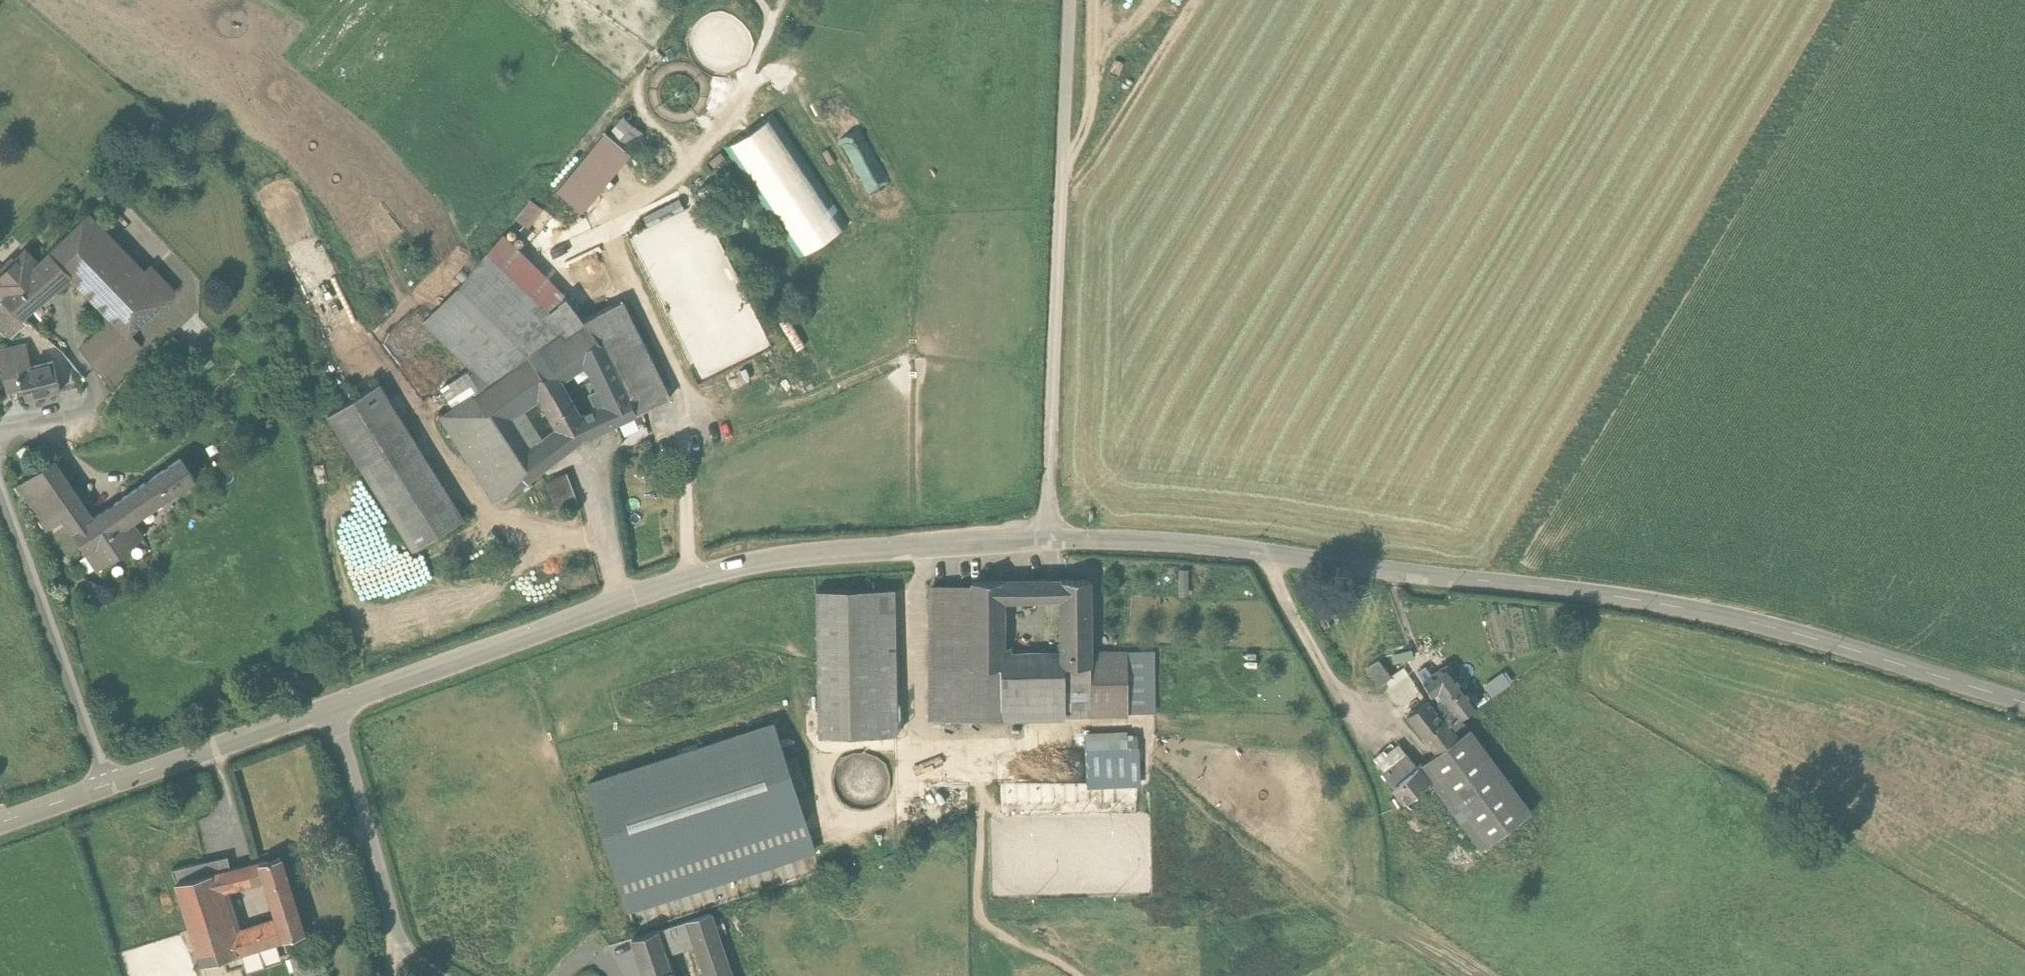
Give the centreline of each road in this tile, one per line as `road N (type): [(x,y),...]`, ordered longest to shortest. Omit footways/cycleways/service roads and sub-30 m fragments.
road 1 (tertiary): [(0,825),(771,562),(1047,543),(1174,542),(1275,553)]
road 2 (tertiary): [(1275,553),(1771,625),(2024,705)]
road 3 (residential): [(1275,553),(1390,736)]

